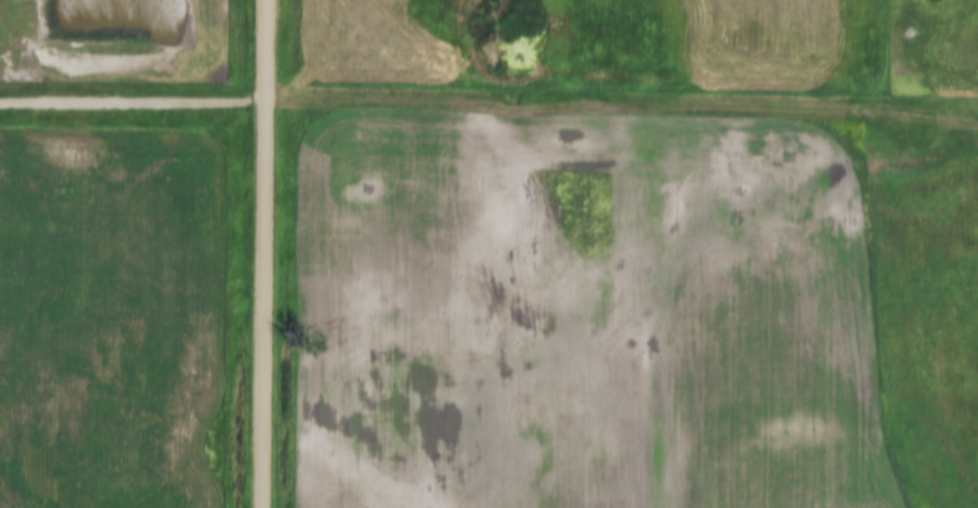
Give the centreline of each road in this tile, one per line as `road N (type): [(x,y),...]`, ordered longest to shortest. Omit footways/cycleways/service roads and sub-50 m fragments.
road 1 (residential): [(268,507),(271,0)]
road 2 (track): [(268,101),(0,105)]

